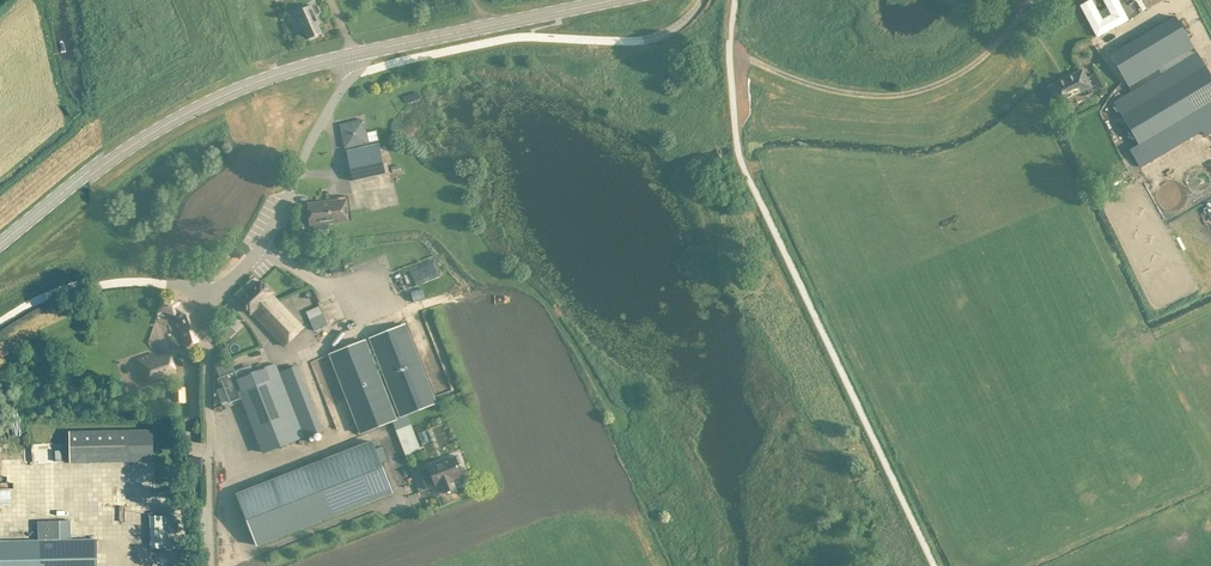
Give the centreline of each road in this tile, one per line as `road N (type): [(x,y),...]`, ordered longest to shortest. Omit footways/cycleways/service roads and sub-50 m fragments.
road 1 (track): [(936,565),(740,155),(730,60),(733,0)]
road 2 (unclassified): [(215,565),(207,286),(255,253),(351,68),(351,49)]
road 3 (secondary): [(0,245),(171,117),(260,75),(351,49)]
road 4 (secondary): [(351,49),(586,0)]

